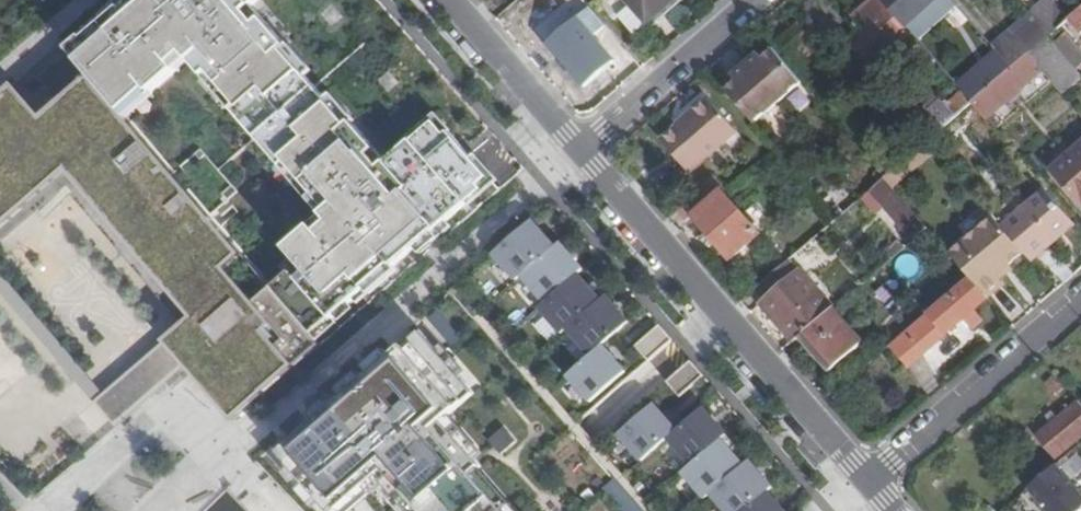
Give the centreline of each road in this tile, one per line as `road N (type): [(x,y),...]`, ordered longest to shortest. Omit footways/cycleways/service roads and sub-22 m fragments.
road 1 (residential): [(872,484),(576,147)]
road 2 (residential): [(1080,301),(872,484)]
road 3 (residential): [(576,147),(751,0)]
road 4 (residential): [(576,147),(450,0)]

